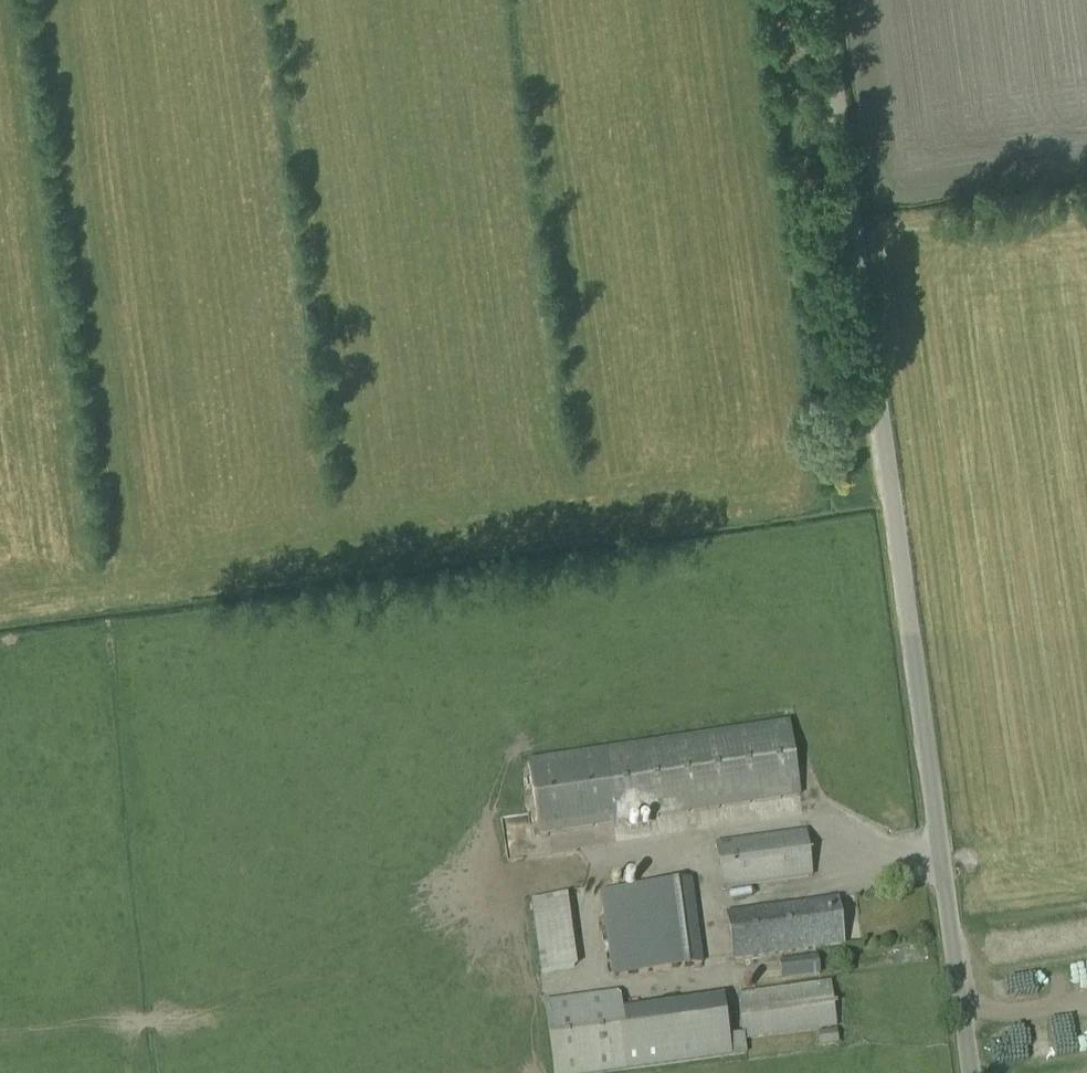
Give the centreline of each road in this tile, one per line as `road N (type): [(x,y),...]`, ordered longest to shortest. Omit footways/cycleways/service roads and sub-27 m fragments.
road 1 (unclassified): [(984,1072),(830,0)]

